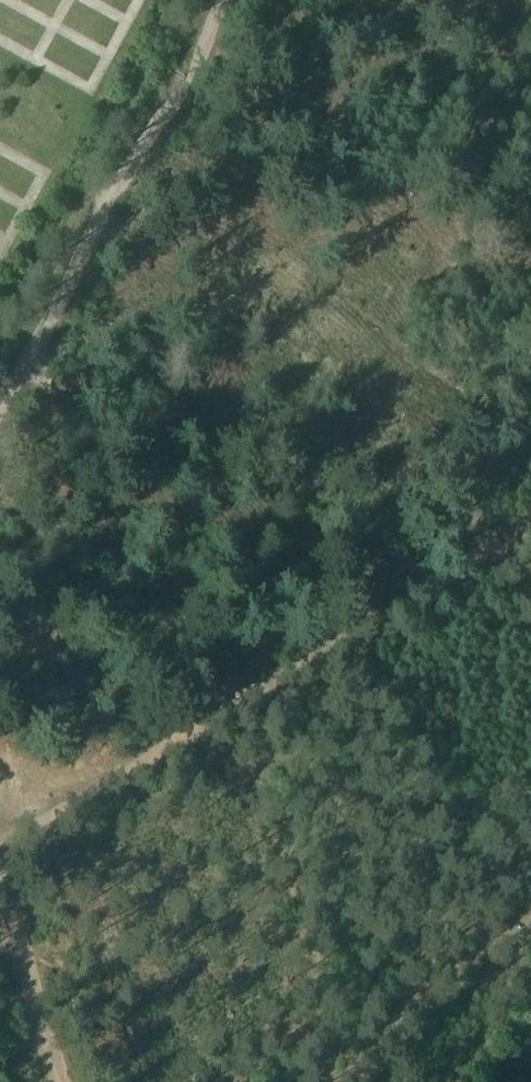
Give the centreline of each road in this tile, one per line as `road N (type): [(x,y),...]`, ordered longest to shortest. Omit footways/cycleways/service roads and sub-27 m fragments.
road 1 (track): [(0,847),(530,525)]
road 2 (track): [(231,0),(0,412)]
road 3 (track): [(0,884),(61,1081)]

